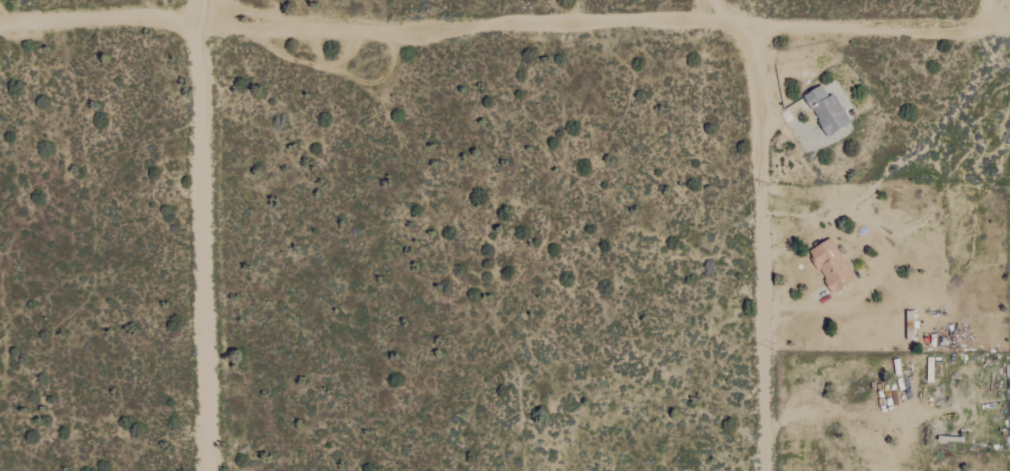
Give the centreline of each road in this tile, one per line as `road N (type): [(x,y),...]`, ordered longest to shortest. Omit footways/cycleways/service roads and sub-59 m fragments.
road 1 (residential): [(0,22),(1009,26)]
road 2 (residential): [(771,470),(759,52),(715,0)]
road 3 (residential): [(209,470),(197,0)]

